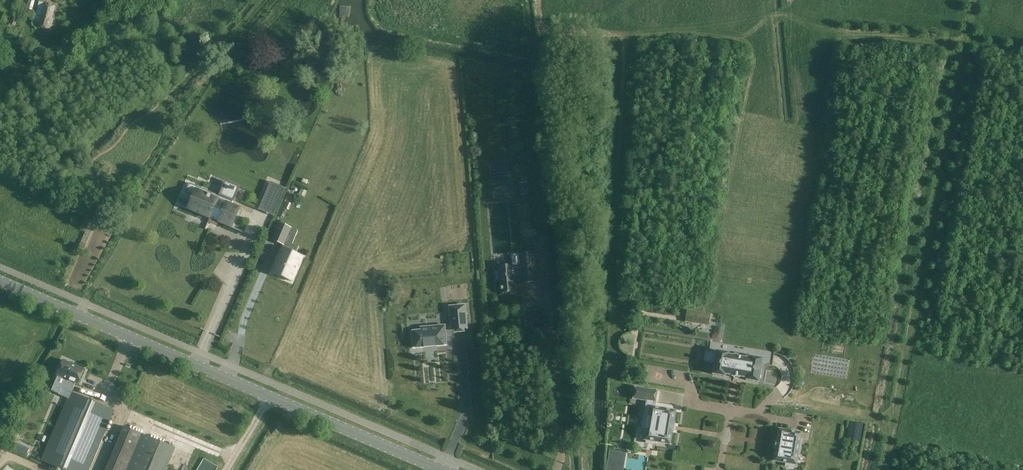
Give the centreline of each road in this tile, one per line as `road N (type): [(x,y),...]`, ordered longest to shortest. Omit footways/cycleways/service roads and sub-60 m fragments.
road 1 (tertiary): [(438,469),(0,281)]

